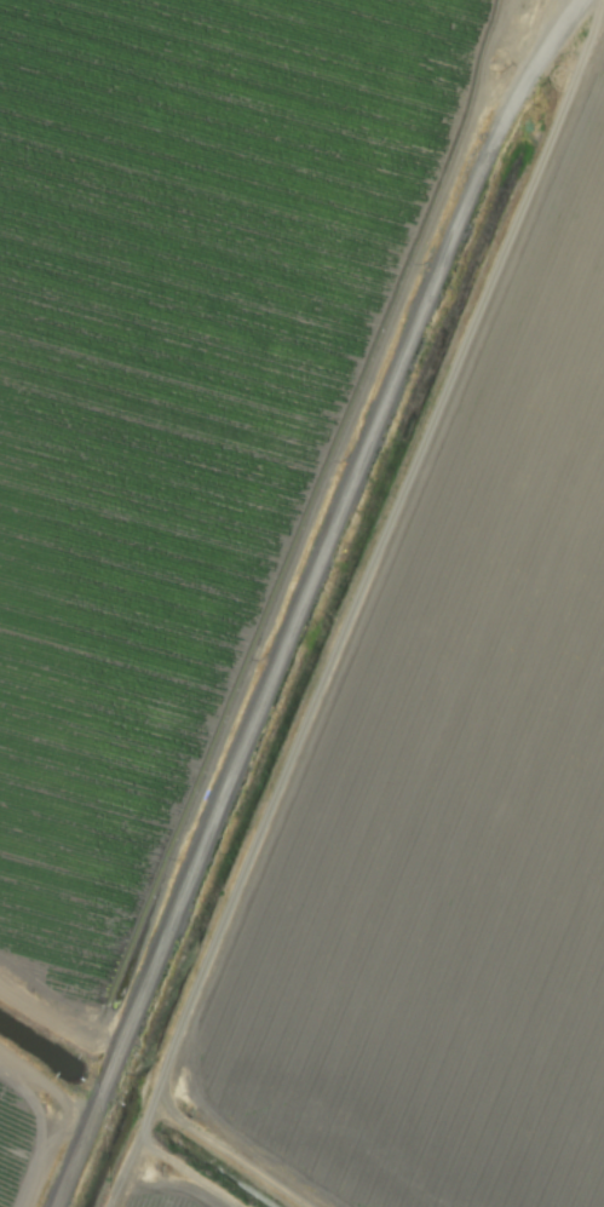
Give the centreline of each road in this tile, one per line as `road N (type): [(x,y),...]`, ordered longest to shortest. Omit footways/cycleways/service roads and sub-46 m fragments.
road 1 (residential): [(589,0),(543,63),(495,156),(62,1206)]

